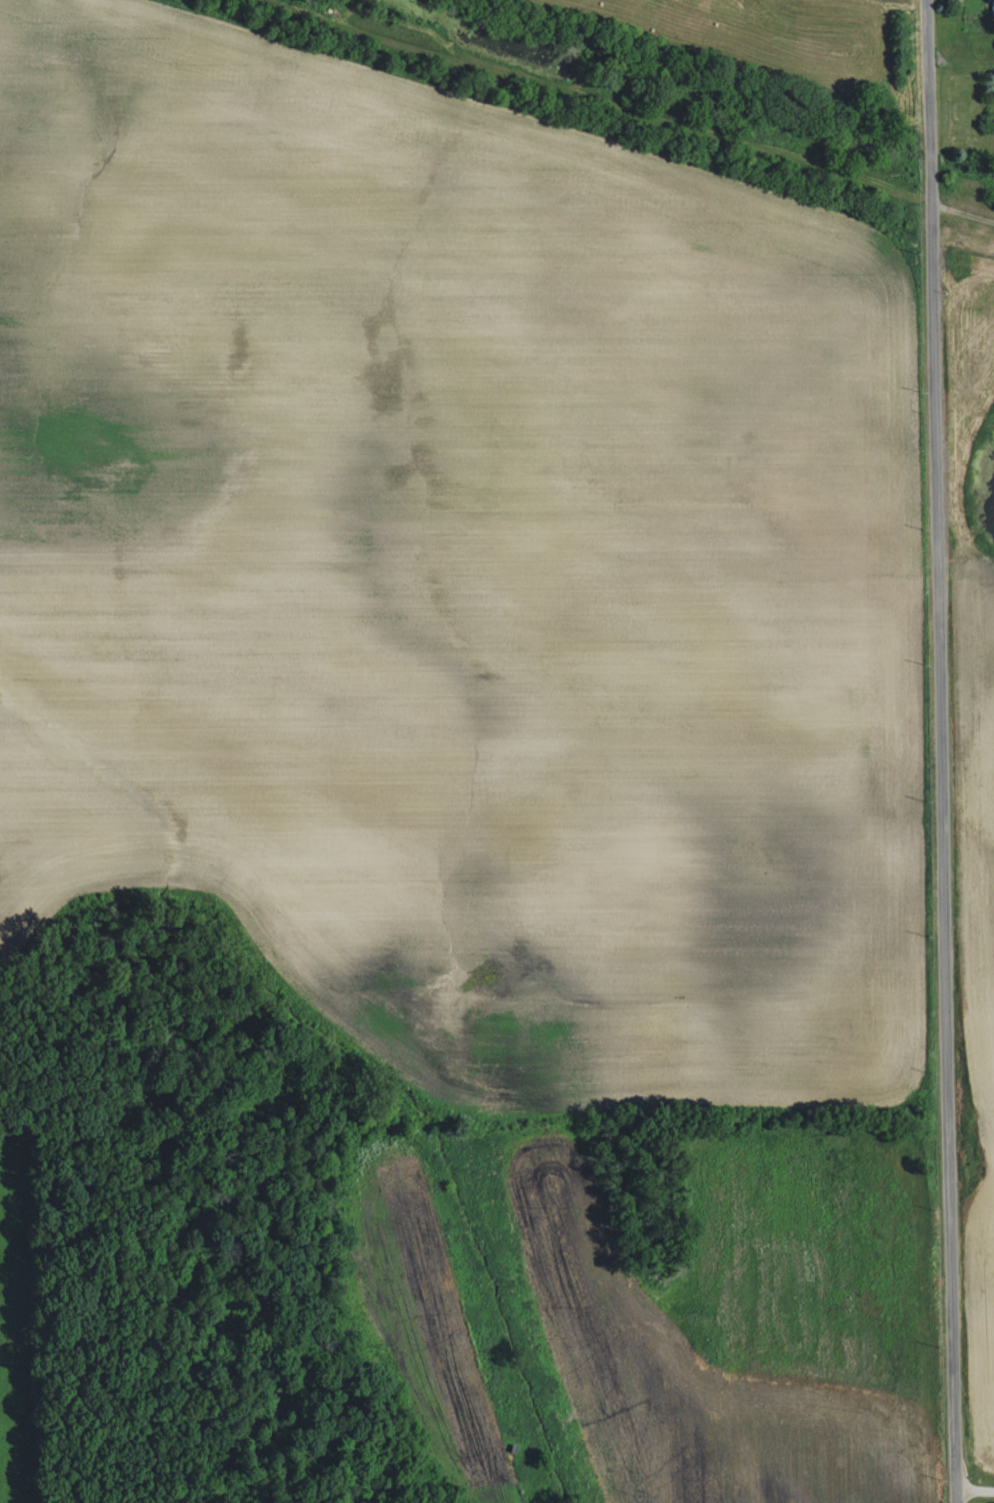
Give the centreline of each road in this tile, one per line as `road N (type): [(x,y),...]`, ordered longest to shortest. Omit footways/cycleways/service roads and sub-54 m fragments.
road 1 (residential): [(960,1502),(927,0)]

